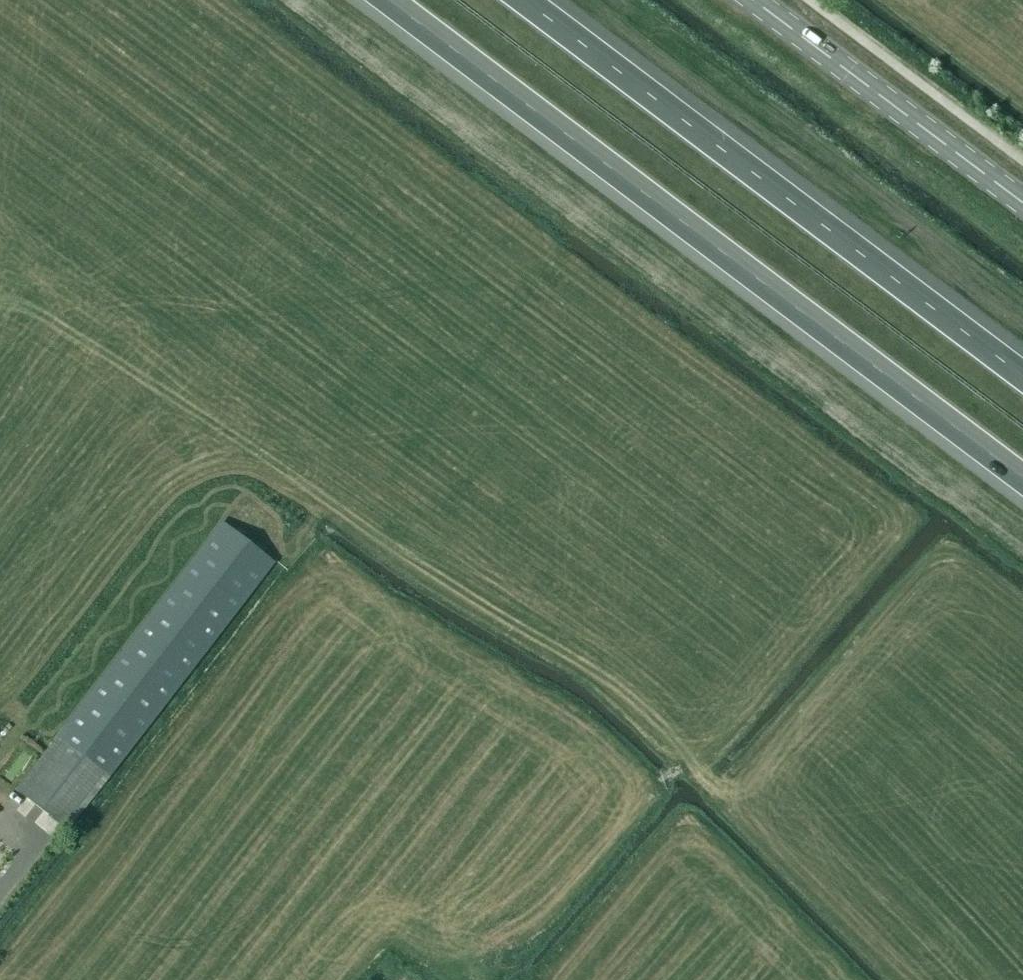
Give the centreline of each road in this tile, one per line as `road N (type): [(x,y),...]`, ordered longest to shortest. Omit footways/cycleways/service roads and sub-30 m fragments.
road 1 (motorway): [(378,0),(1022,485)]
road 2 (motorway): [(1022,382),(517,0)]
road 3 (tertiary): [(1022,209),(744,0)]

